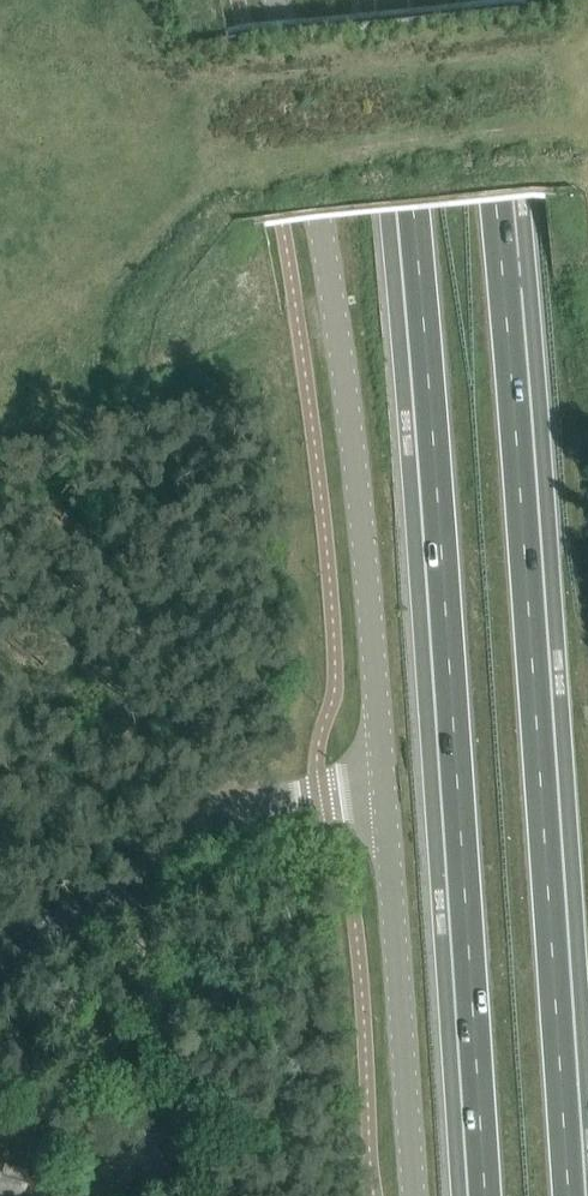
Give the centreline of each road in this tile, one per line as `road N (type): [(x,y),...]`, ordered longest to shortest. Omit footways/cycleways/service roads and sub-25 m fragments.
road 1 (trunk): [(392,0),(437,430),(485,1195)]
road 2 (trunk): [(569,1195),(477,0)]
road 3 (tertiary): [(385,784),(337,333),(277,0)]
road 4 (unclassified): [(0,947),(92,909),(205,819),(236,805),(385,784)]
road 5 (tertiary): [(414,1195),(385,784)]

